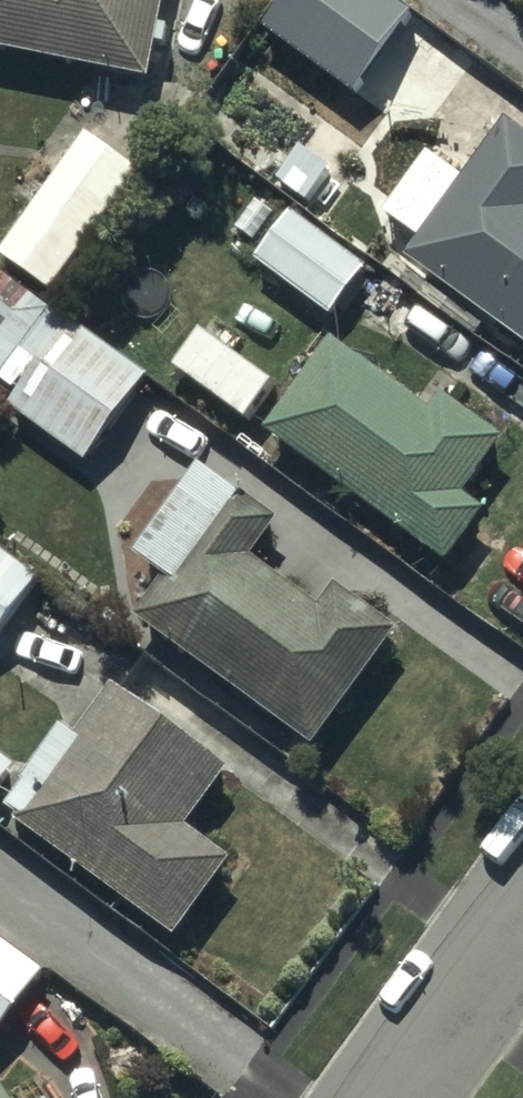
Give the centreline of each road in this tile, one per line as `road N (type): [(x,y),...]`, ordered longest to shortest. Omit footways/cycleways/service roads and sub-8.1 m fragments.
road 1 (residential): [(394,1097),(522,920)]

